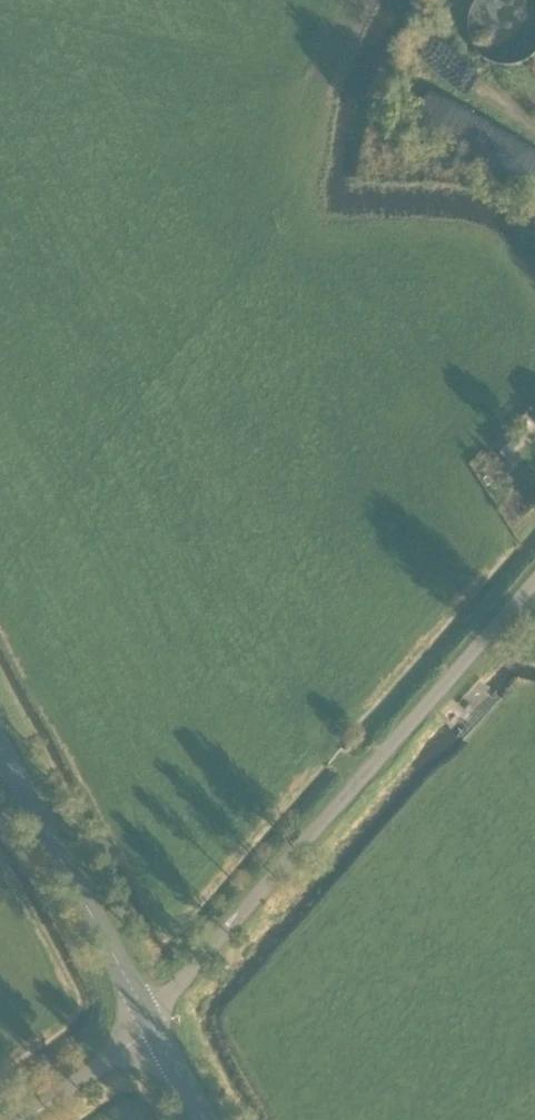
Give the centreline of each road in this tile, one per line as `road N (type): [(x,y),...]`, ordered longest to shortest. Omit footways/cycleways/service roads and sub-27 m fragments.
road 1 (unclassified): [(152,1024),(534,581)]
road 2 (secondary): [(152,1024),(0,749)]
road 3 (unclassified): [(16,1119),(98,1070),(152,1024)]

